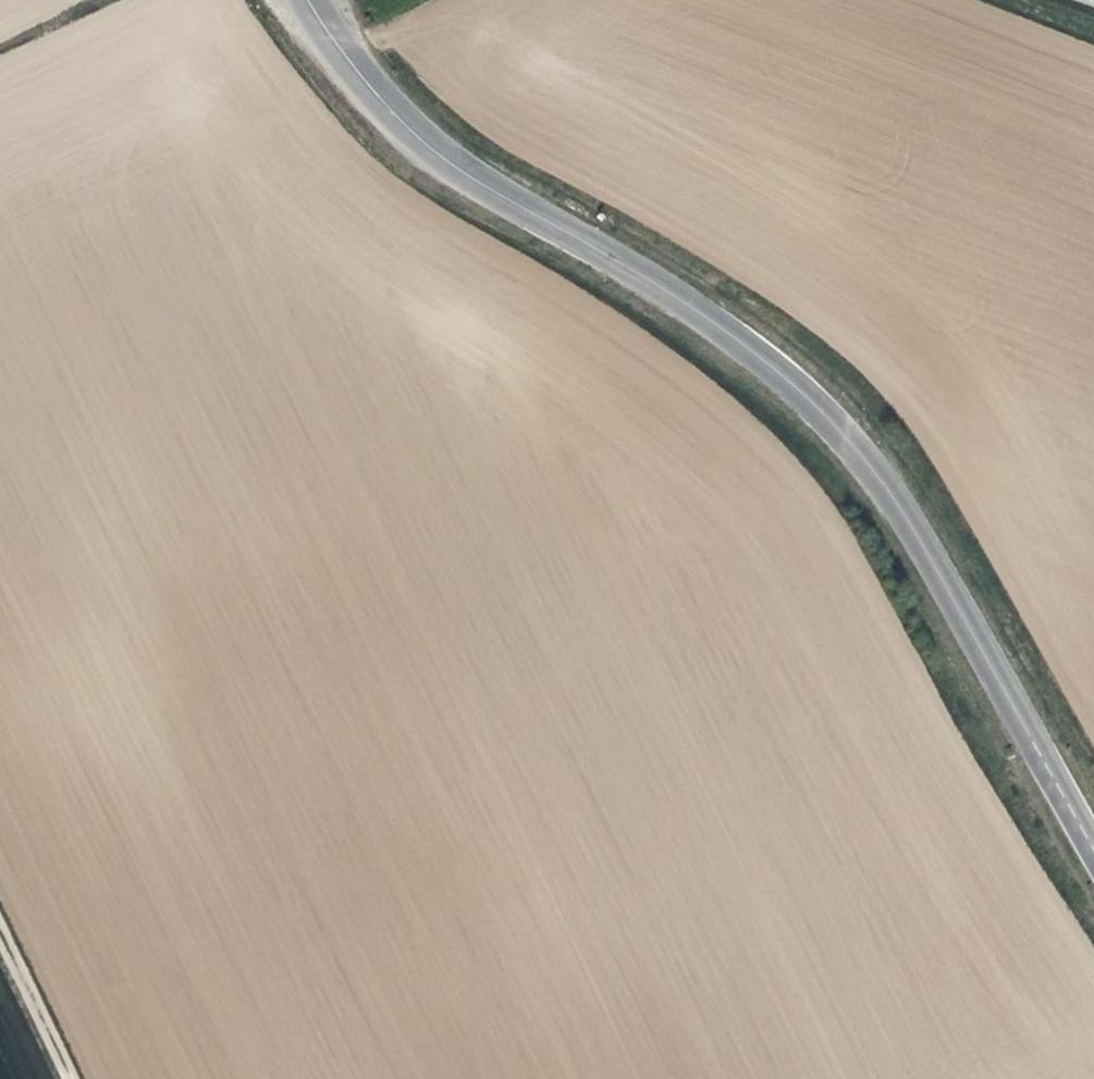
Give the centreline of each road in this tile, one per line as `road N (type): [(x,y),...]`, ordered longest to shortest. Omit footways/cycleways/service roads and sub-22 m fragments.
road 1 (tertiary): [(314,0),(410,129),(520,207),(687,304),(807,400),(874,473),(1093,851)]
road 2 (track): [(77,1078),(0,919)]

